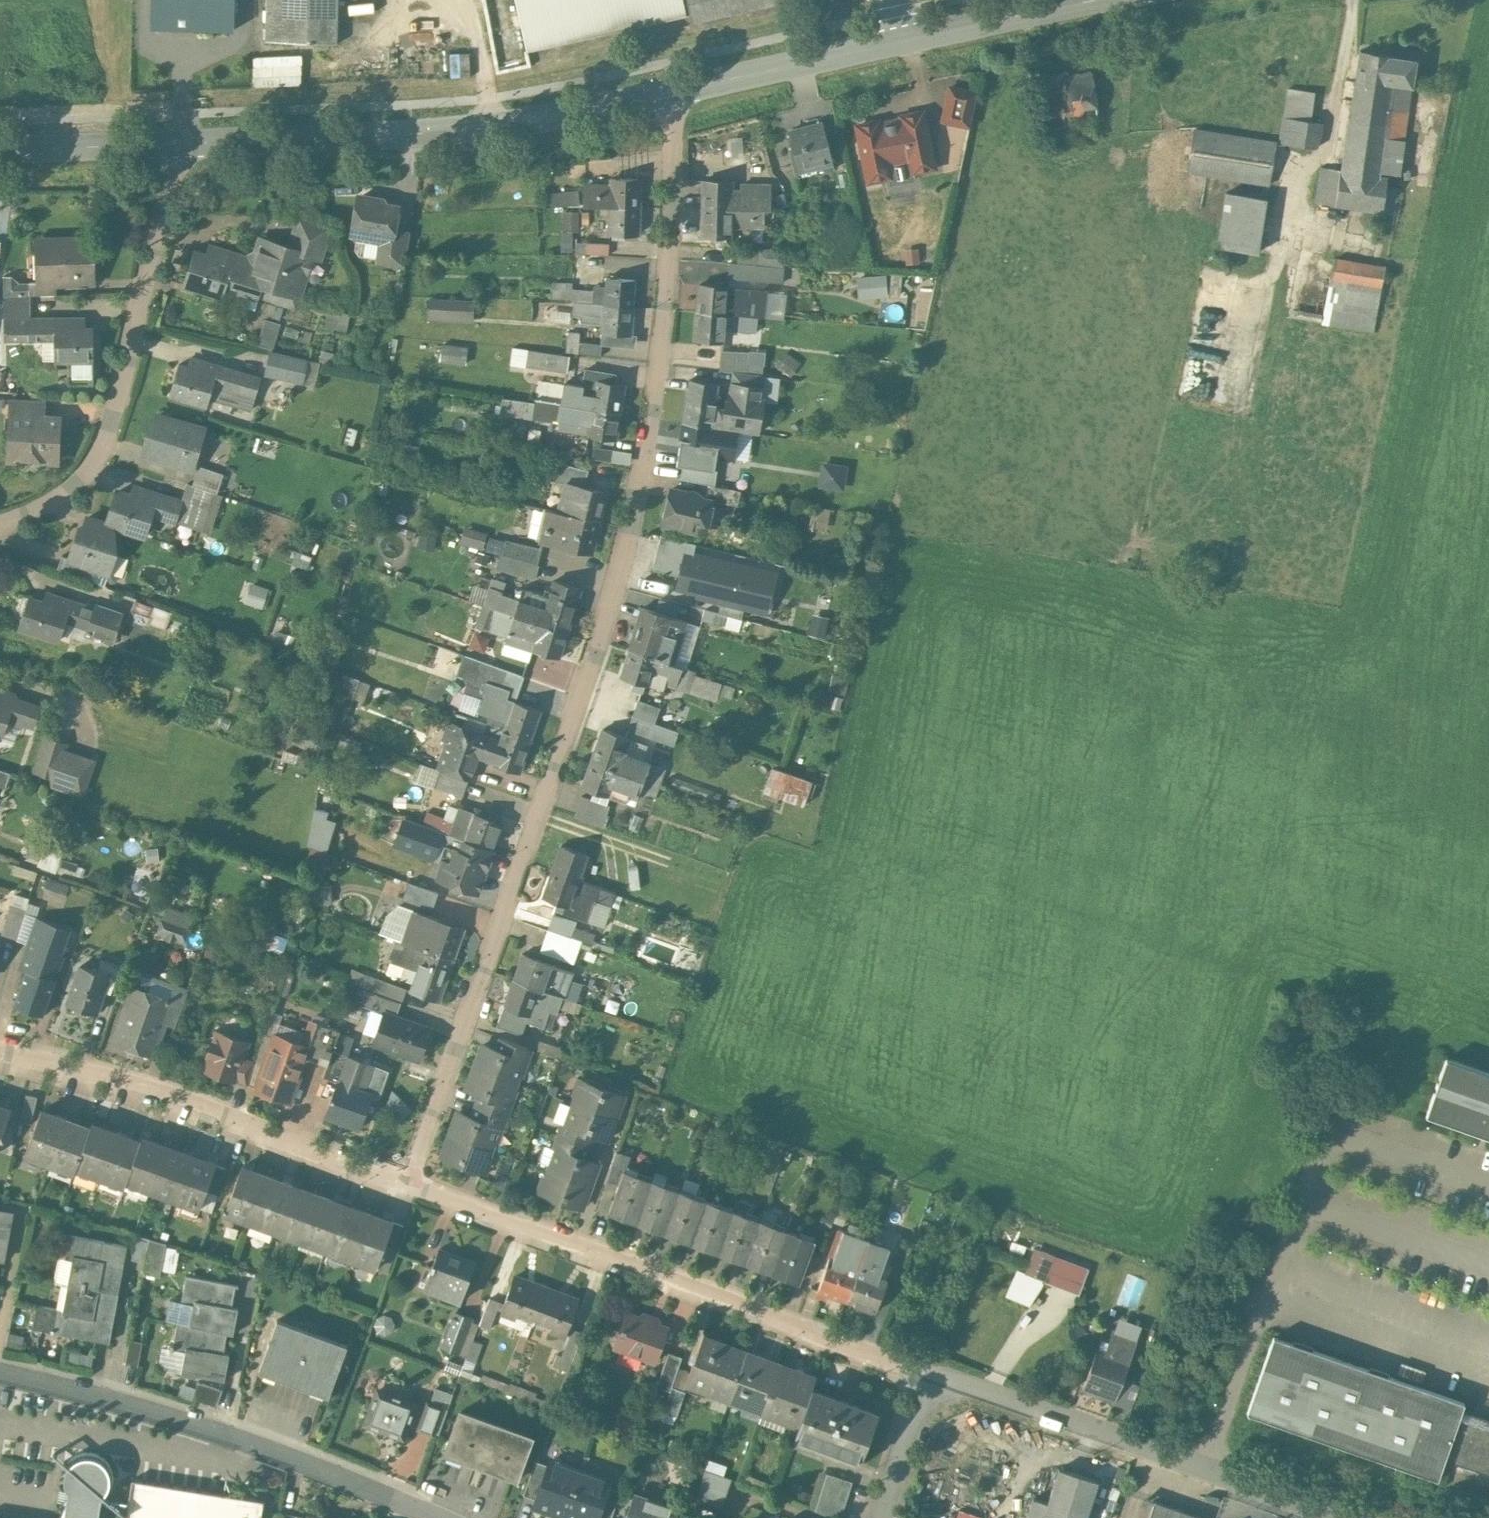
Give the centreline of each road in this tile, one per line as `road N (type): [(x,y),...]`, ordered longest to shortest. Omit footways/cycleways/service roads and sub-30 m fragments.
road 1 (residential): [(412,1183),(628,543),(657,381),(676,86)]
road 2 (residential): [(931,1378),(412,1183)]
road 3 (tertiary): [(179,139),(415,127),(676,86)]
road 4 (residential): [(443,1517),(238,1437),(0,1371)]
road 5 (residential): [(179,139),(103,445),(72,490),(0,527)]
road 6 (residential): [(412,1183),(105,1077),(0,1054)]
road 7 (residential): [(1339,1517),(931,1378)]
road 8 (tertiary): [(676,86),(907,42)]
road 9 (tertiary): [(907,42),(1111,0)]
road 10 (tertiary): [(0,147),(179,139)]
road 11 (residential): [(884,1517),(931,1378)]

